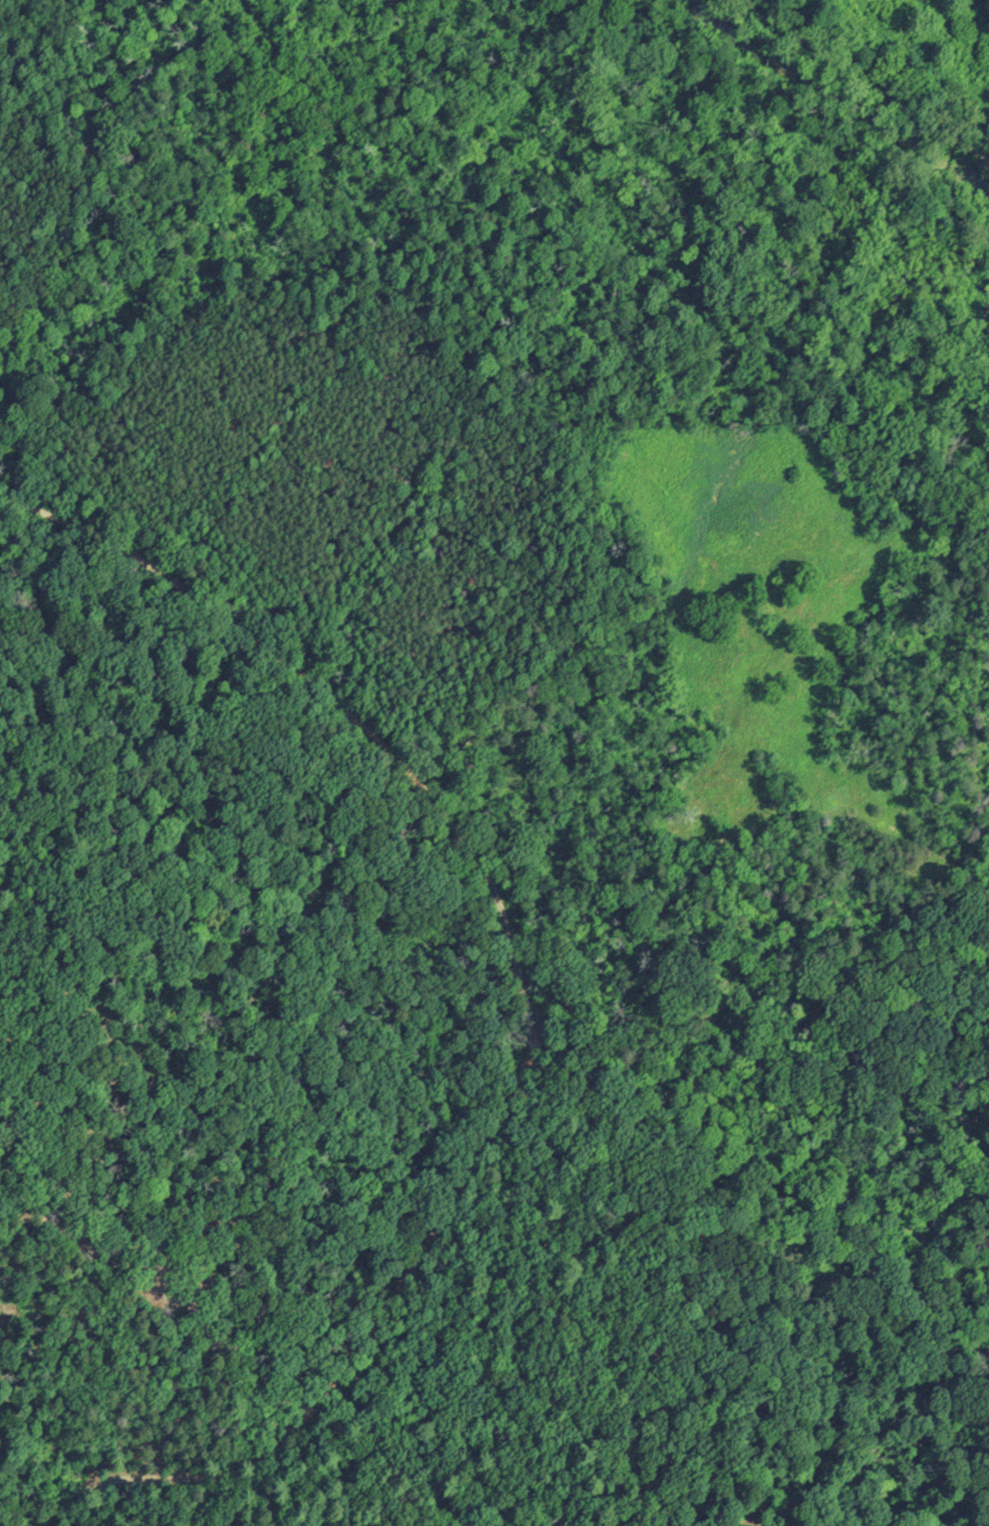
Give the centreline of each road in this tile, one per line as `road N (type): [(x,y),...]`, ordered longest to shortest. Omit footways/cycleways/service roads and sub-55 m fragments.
road 1 (residential): [(0,494),(118,547),(265,647),(390,754),(462,838),(500,907),(533,1027),(530,1059),(420,1254),(288,1439),(255,1466),(217,1479),(127,1480),(79,1491),(41,1525)]

